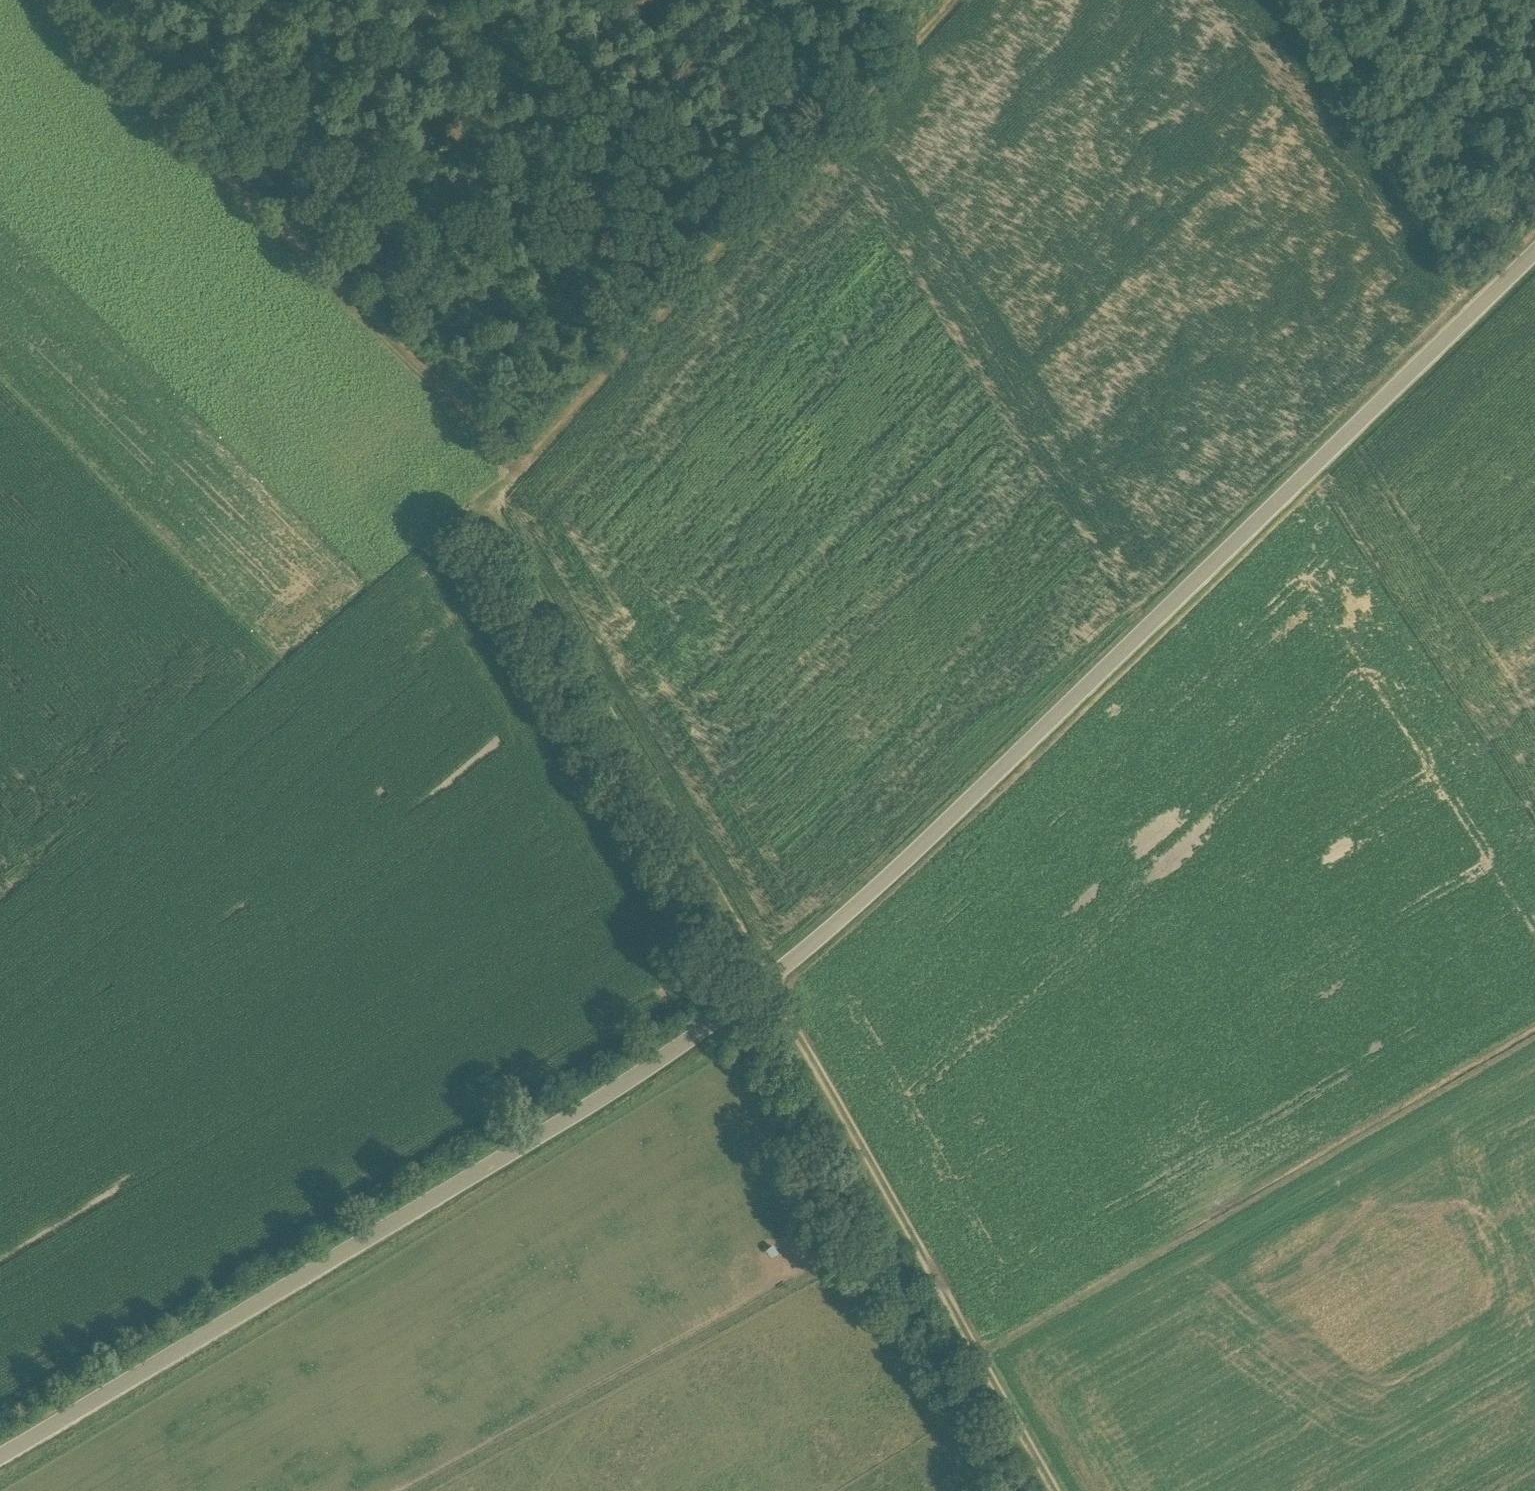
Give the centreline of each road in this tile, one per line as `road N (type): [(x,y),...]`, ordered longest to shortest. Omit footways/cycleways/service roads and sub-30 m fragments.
road 1 (unclassified): [(0,1458),(513,1151),(758,988),(881,886),(1534,247)]
road 2 (track): [(33,0),(512,468)]
road 3 (track): [(512,468),(481,505),(499,544),(758,988)]
road 4 (track): [(1051,1490),(758,988)]

